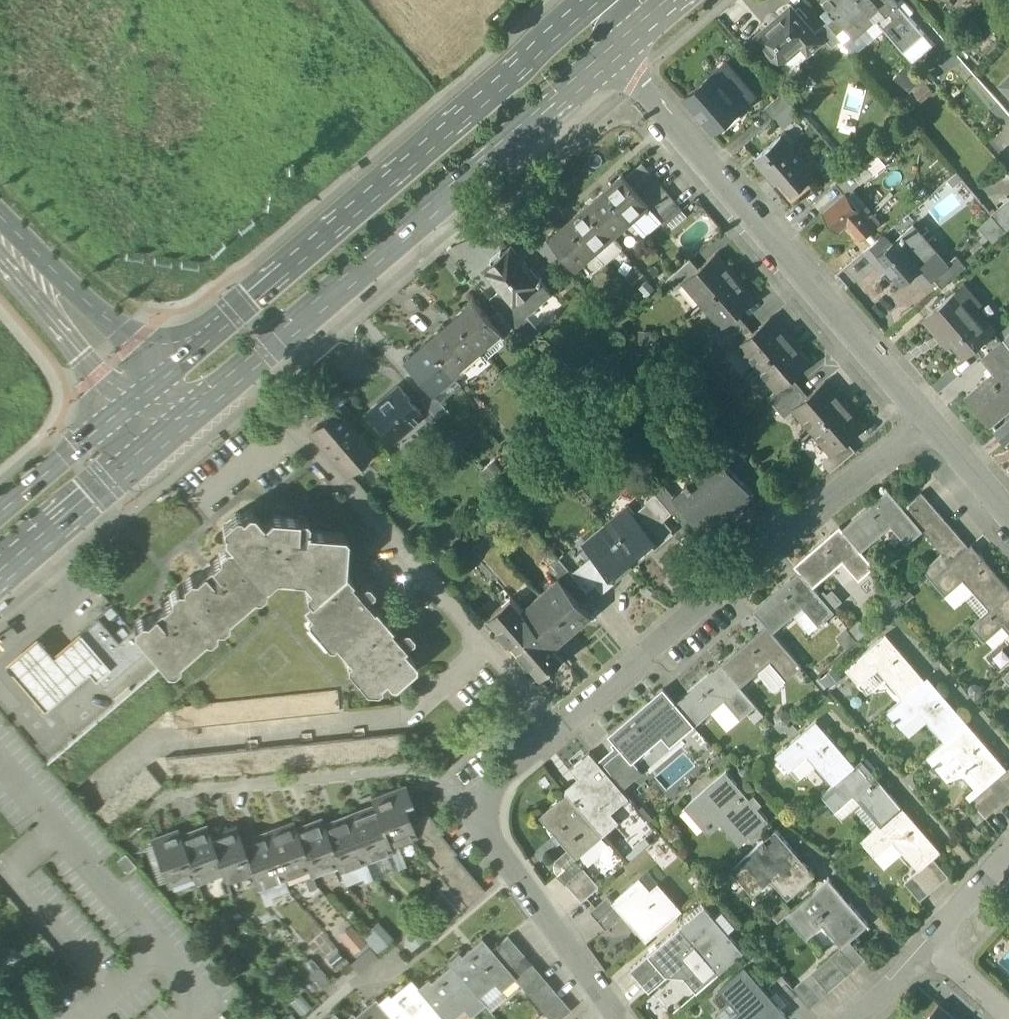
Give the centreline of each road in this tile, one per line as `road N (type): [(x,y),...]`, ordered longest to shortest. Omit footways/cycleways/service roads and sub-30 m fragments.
road 1 (residential): [(624,1018),(498,849),(481,810),(491,783),(929,423)]
road 2 (primary): [(597,0),(147,391)]
road 3 (primary): [(175,428),(618,48)]
road 4 (residential): [(929,423),(618,48)]
road 5 (primary): [(0,571),(175,428)]
road 6 (tertiary): [(147,391),(0,222)]
road 7 (primary): [(147,391),(0,513)]
road 8 (residential): [(1008,513),(929,423)]

